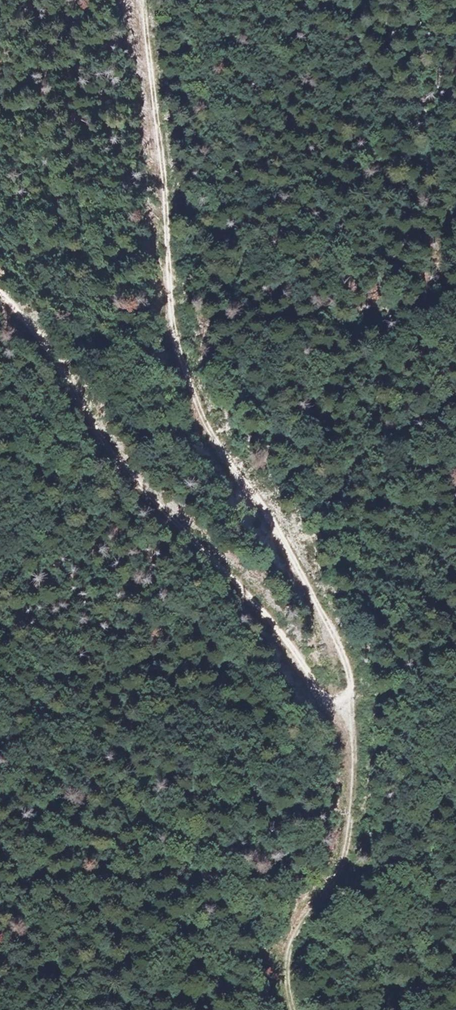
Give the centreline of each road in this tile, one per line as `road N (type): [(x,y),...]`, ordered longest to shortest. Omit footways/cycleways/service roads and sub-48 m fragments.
road 1 (track): [(0,294),(127,470),(332,704),(346,708),(349,666),(273,518),(213,431),(177,335),(139,0)]
road 2 (track): [(346,708),(355,739),(350,822),(341,863),(289,959),(295,1009)]

